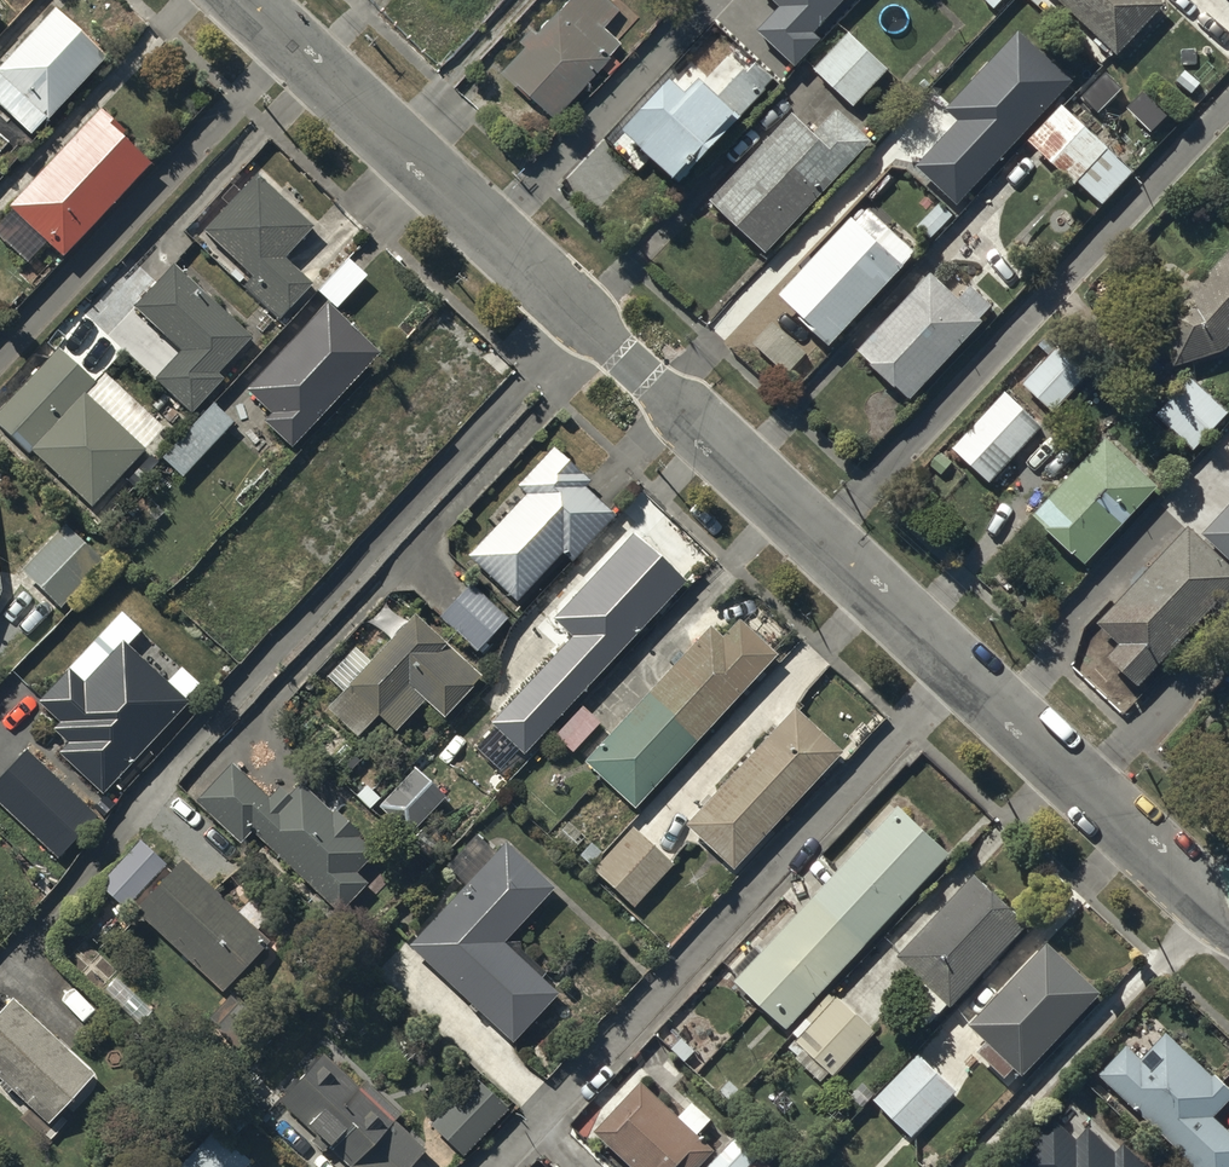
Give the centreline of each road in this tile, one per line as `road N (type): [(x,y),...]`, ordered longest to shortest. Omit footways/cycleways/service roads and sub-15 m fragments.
road 1 (residential): [(492,233),(1228,936)]
road 2 (residential): [(246,0),(492,233)]
road 3 (residential): [(713,0),(492,233)]

